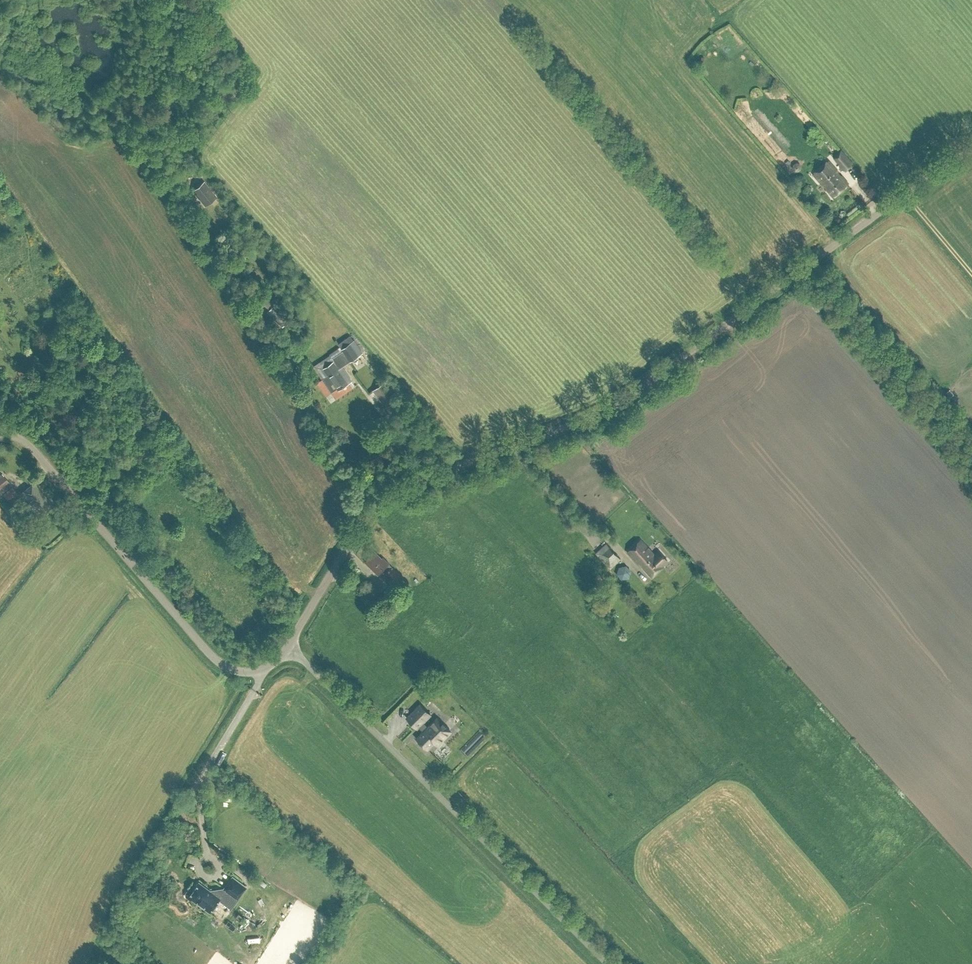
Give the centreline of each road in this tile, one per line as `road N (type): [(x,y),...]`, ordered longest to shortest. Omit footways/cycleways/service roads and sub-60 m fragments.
road 1 (unclassified): [(289,644),(388,494),(629,395),(971,150)]
road 2 (unclassified): [(289,644),(609,963)]
road 3 (unclassified): [(289,644),(258,669),(221,665),(28,444),(0,433)]

